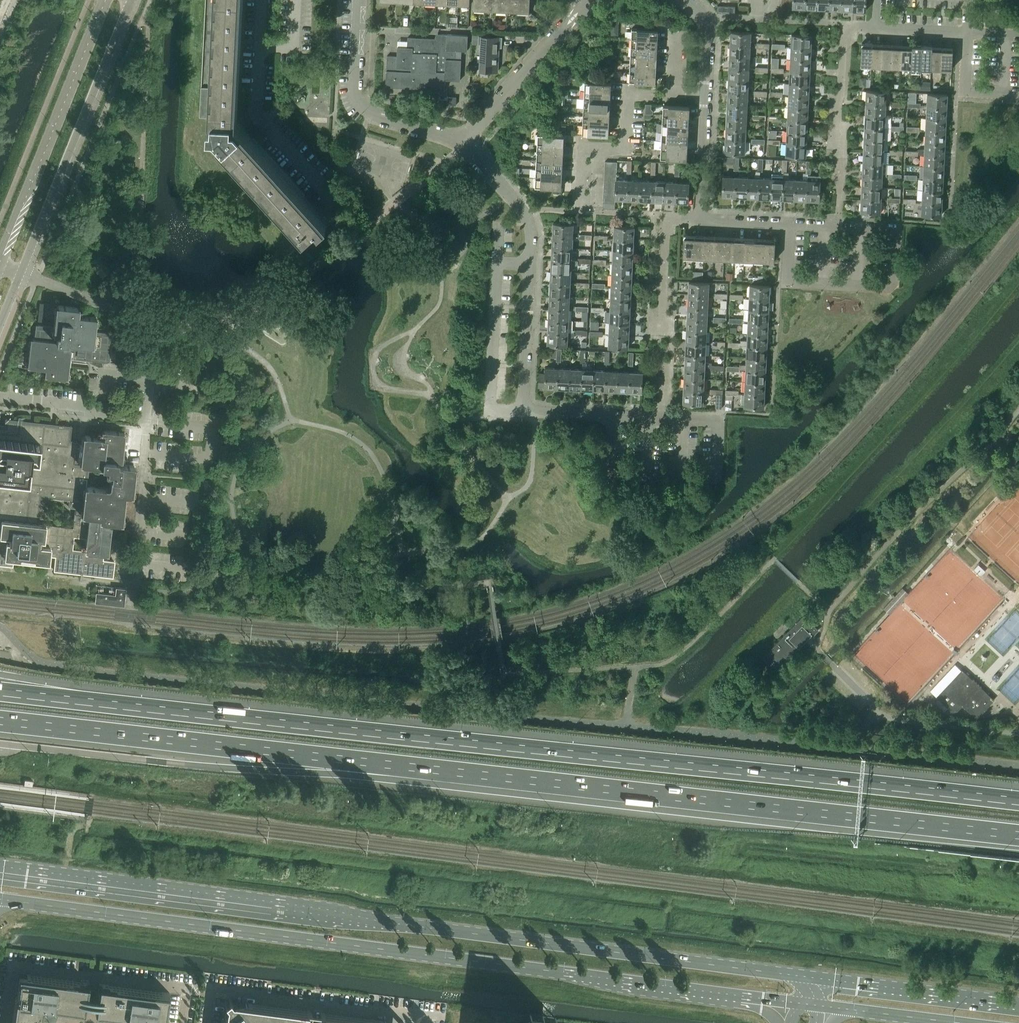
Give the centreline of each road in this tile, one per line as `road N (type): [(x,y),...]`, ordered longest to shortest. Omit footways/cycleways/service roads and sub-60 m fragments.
road 1 (motorway): [(0,720),(1018,835)]
road 2 (motorway): [(1018,798),(0,688)]
road 3 (primary): [(813,977),(0,872)]
road 4 (primary): [(0,899),(798,1003)]
road 5 (tertiary): [(24,268),(133,0)]
road 6 (tertiary): [(106,0),(0,253)]
road 7 (residential): [(523,209),(578,210),(582,149),(625,150),(629,93),(673,95)]
road 8 (residential): [(463,145),(360,106),(353,83),(357,0)]
road 9 (primary): [(1018,1003),(813,977)]
road 10 (residential): [(523,408),(530,233),(523,209)]
road 11 (residential): [(699,220),(894,232)]
road 12 (unclassified): [(463,145),(591,0)]
road 13 (residential): [(523,408),(713,414)]
road 14 (residential): [(0,397),(147,419)]
road 15 (primary): [(819,1005),(962,1022)]
road 16 (unclassified): [(147,419),(137,557)]
road 17 (residential): [(840,154),(846,25)]
road 18 (residential): [(699,220),(706,97)]

